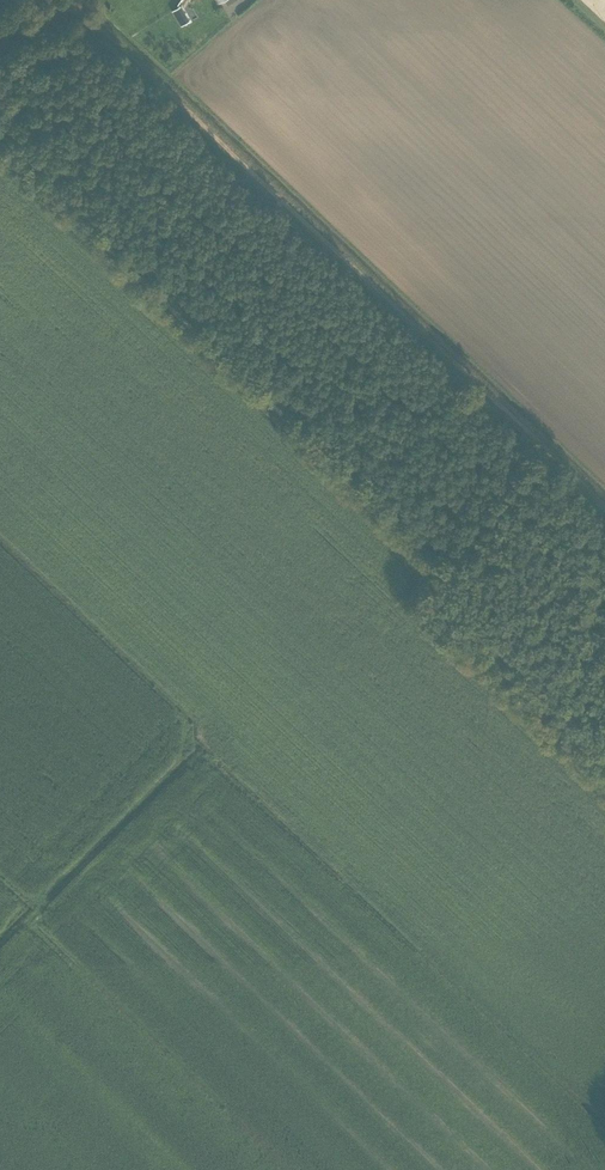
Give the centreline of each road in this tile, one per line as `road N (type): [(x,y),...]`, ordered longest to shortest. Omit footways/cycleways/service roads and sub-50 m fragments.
road 1 (track): [(56,0),(99,24),(604,506)]
road 2 (track): [(0,523),(205,717),(225,746),(48,909)]

